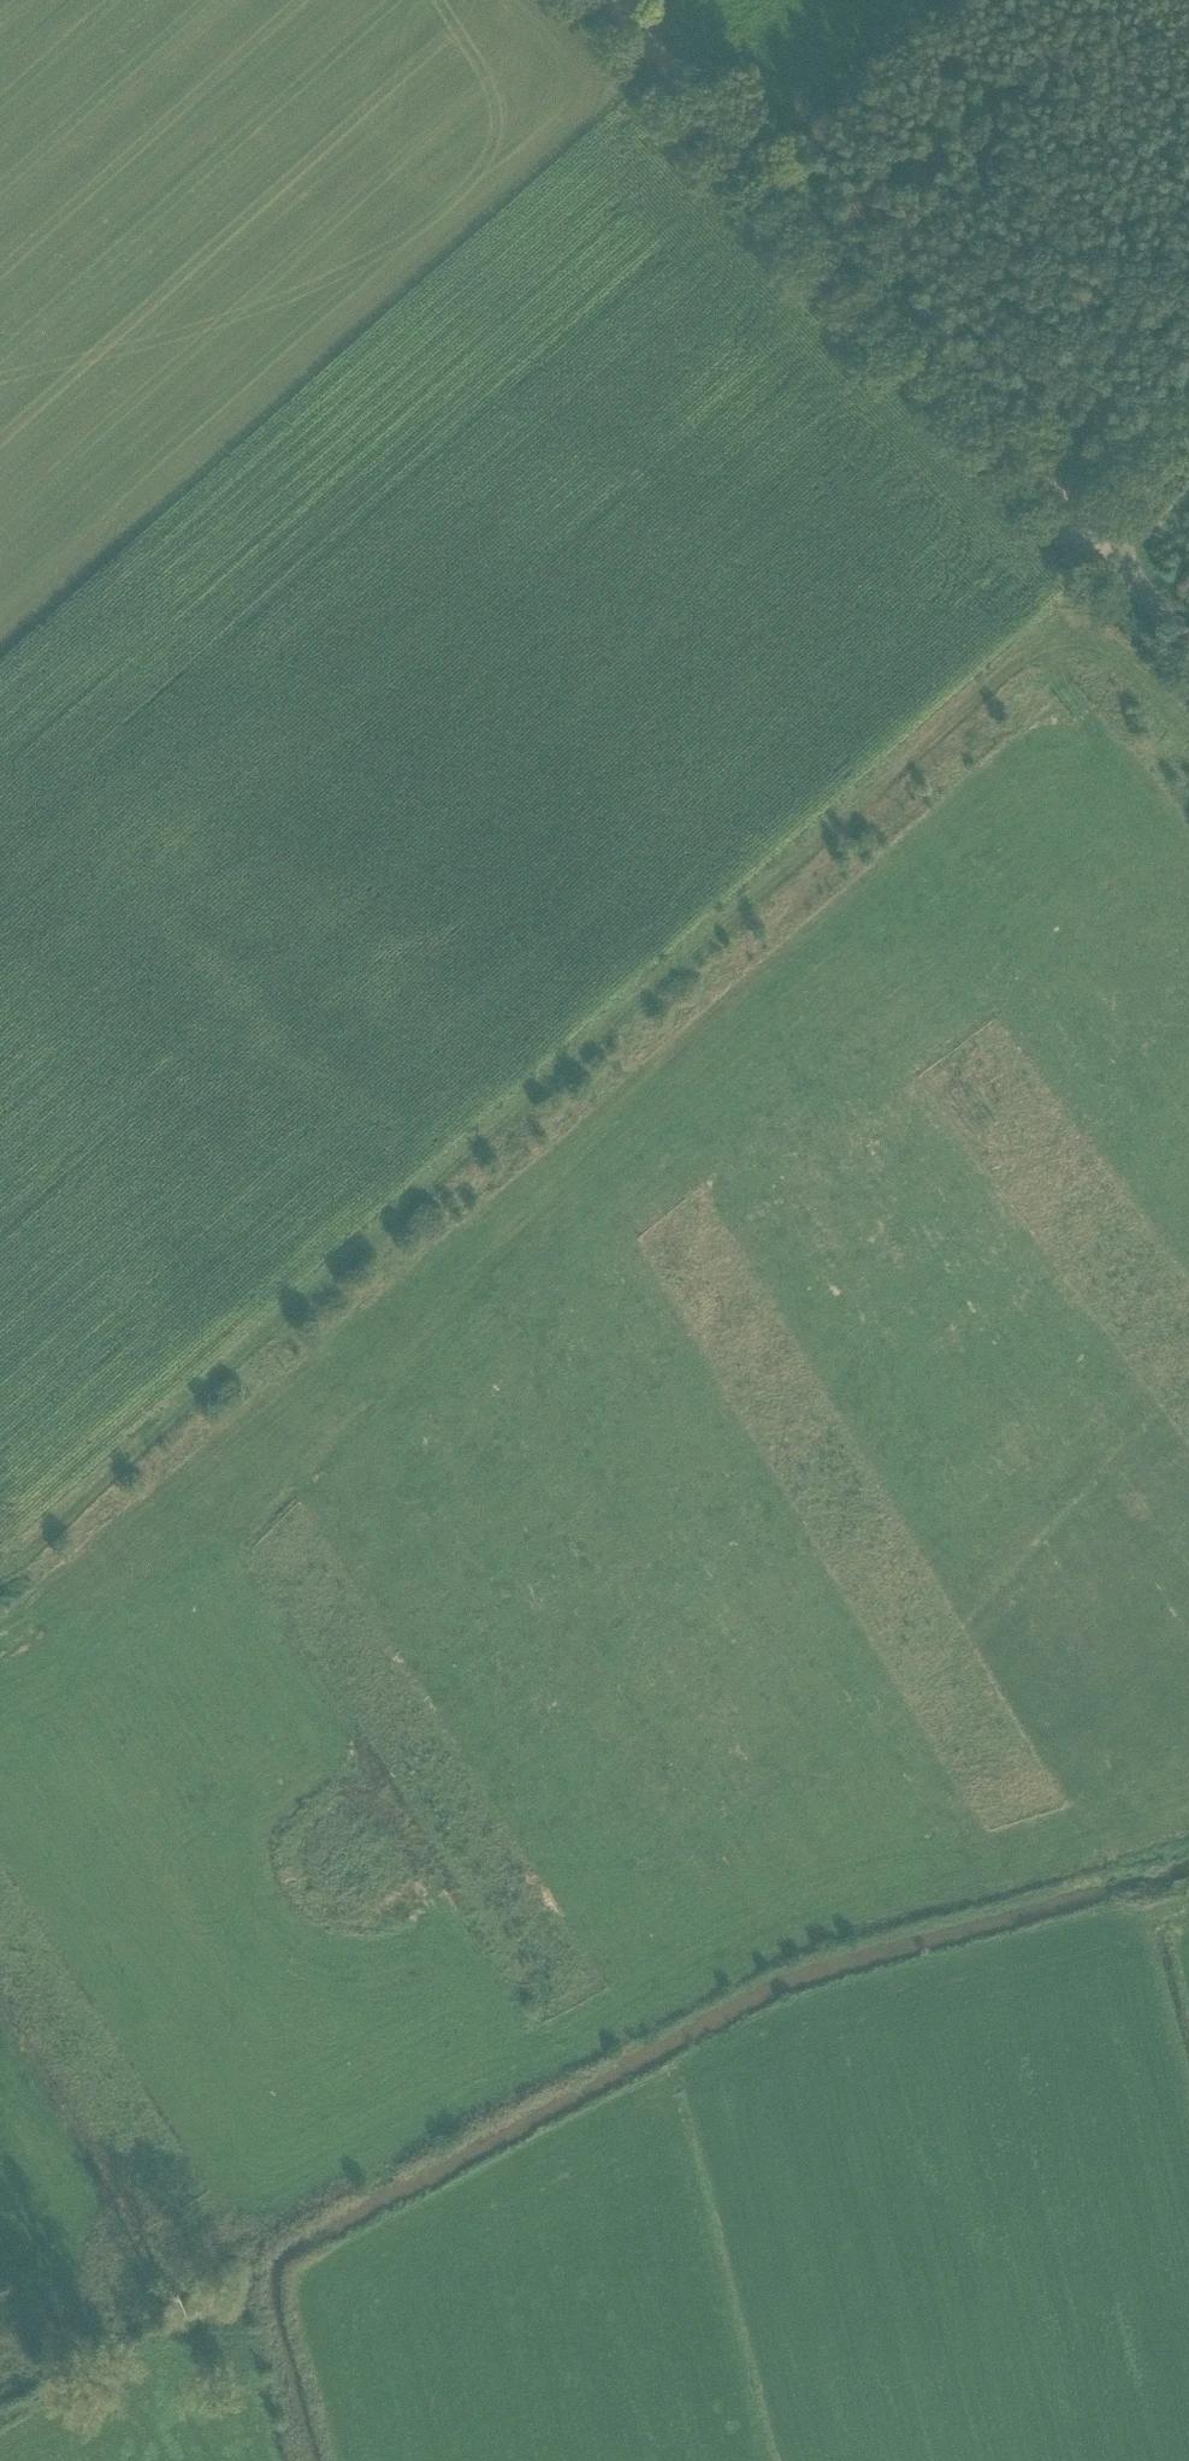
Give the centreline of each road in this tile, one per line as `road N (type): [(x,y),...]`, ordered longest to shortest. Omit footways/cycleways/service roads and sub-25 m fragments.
road 1 (track): [(1095,538),(609,0)]
road 2 (unclassified): [(1188,643),(1095,538),(1188,431)]

